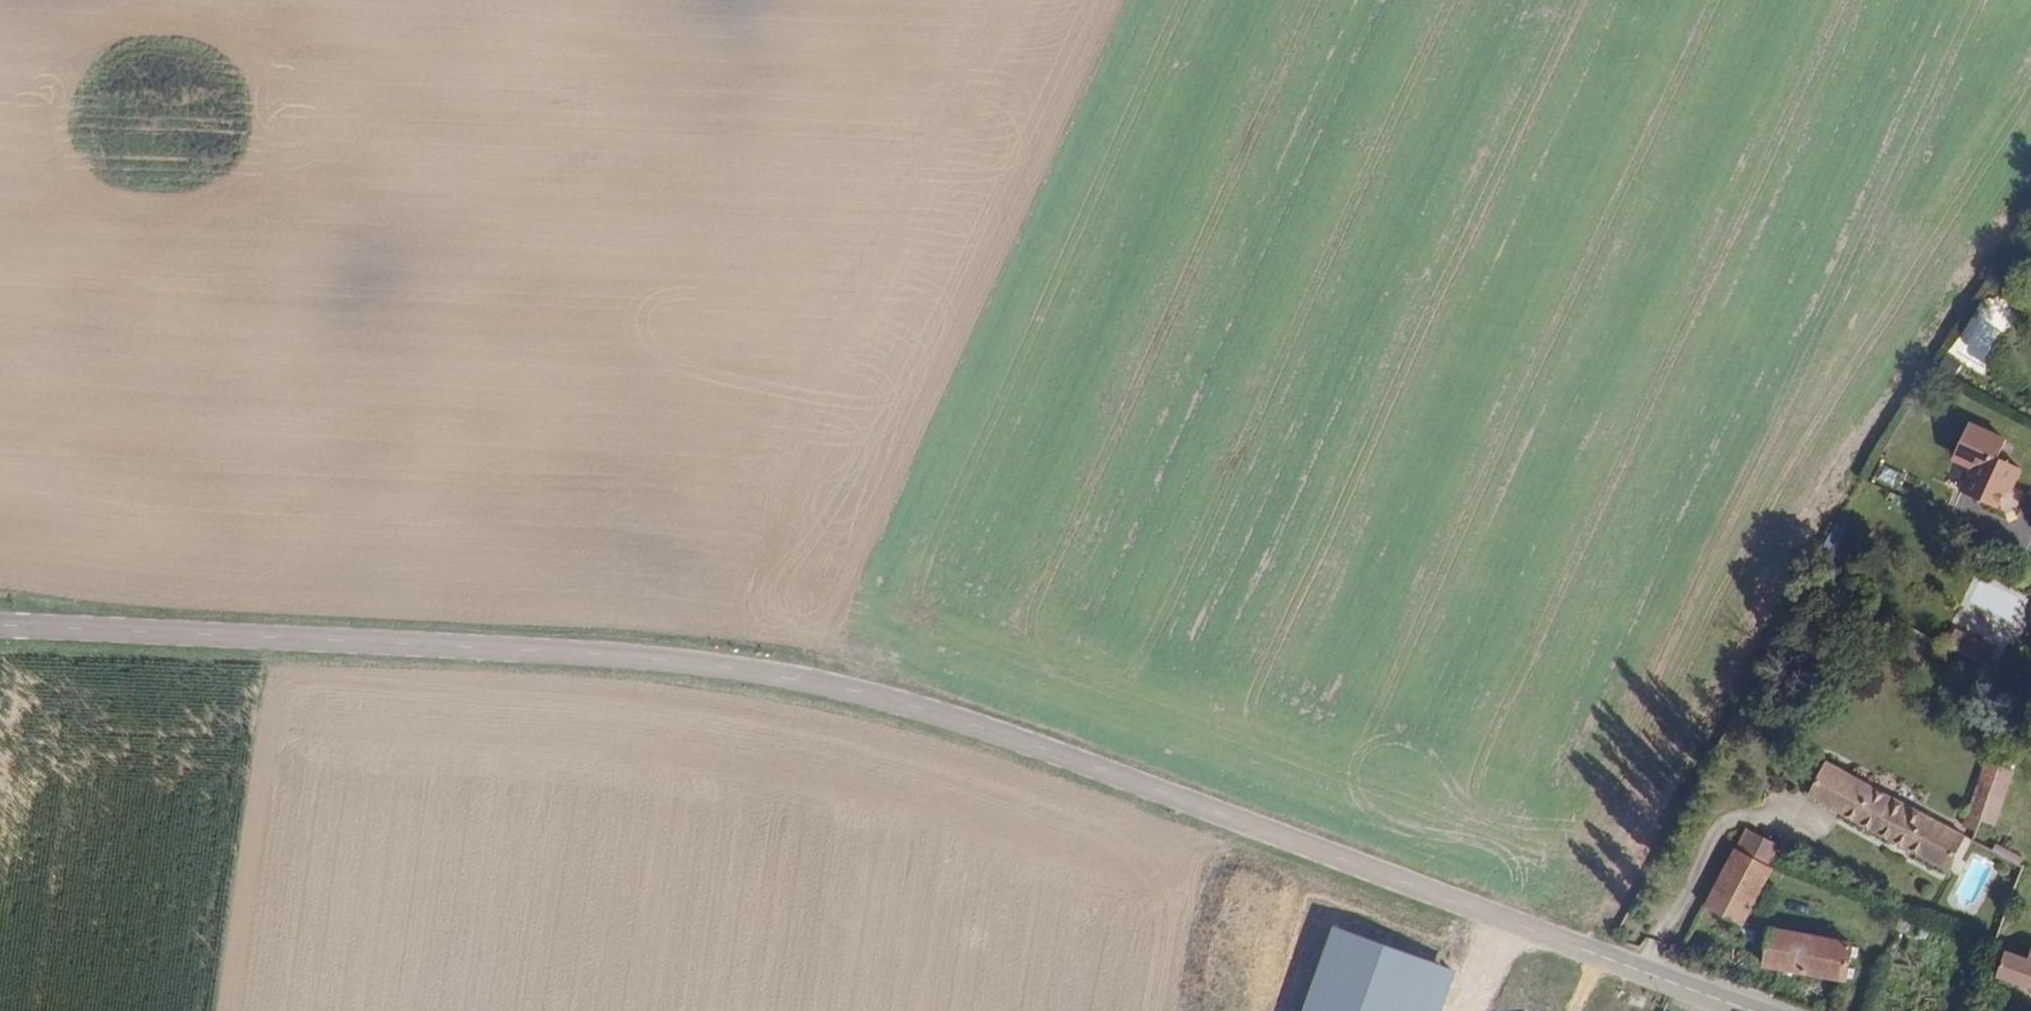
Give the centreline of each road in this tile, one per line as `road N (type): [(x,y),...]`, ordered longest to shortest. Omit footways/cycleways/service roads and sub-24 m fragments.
road 1 (tertiary): [(0,629),(668,660),(822,682),(944,719),(1751,1010)]

